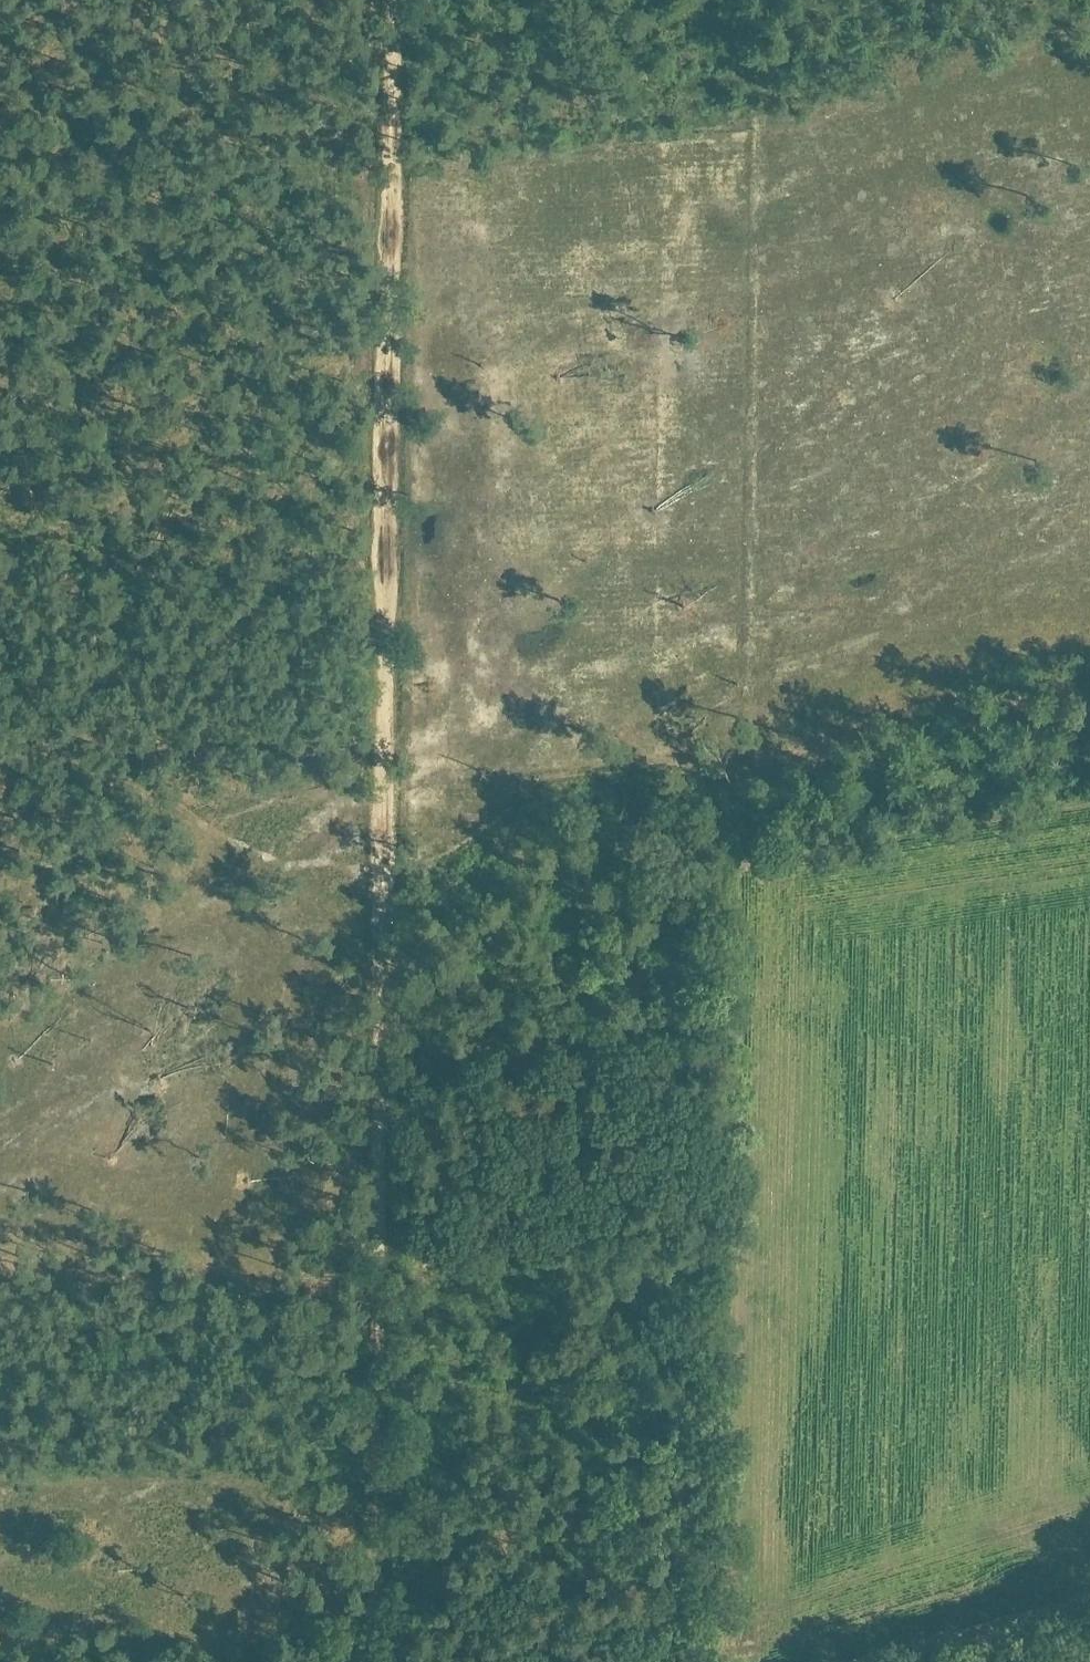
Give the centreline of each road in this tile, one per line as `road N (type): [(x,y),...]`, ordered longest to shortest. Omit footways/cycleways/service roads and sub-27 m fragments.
road 1 (track): [(392,0),(384,869)]
road 2 (track): [(384,869),(378,1661)]
road 3 (unclassified): [(880,1661),(1089,1600)]

